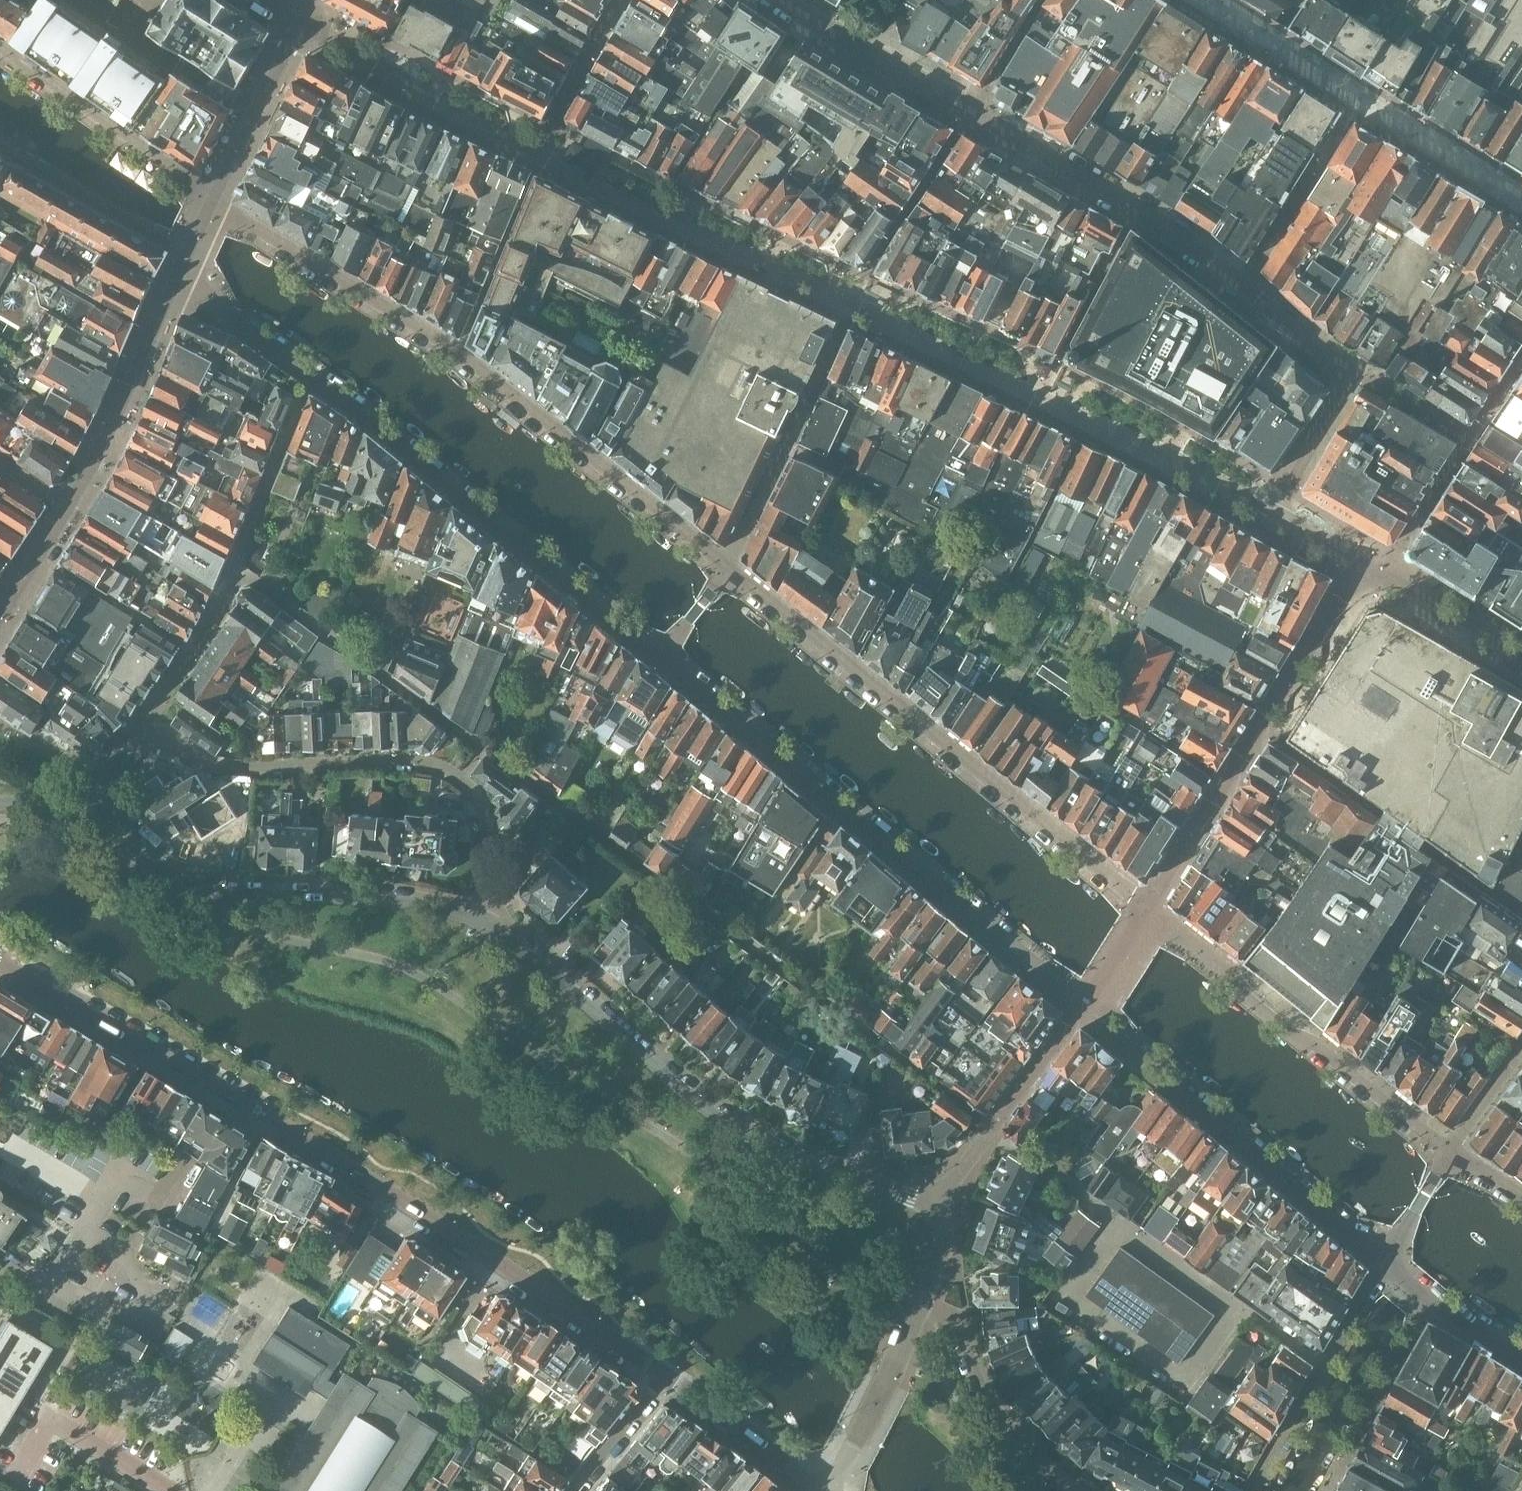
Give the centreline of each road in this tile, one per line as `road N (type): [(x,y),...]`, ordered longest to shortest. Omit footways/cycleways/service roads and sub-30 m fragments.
road 1 (unclassified): [(1468,439),(1316,344),(1189,241),(784,0)]
road 2 (residential): [(0,966),(329,1160),(666,1377)]
road 3 (residential): [(988,1129),(484,747)]
road 4 (residential): [(212,206),(458,361),(727,569)]
road 5 (residential): [(946,1208),(789,1157),(736,1129),(481,920)]
road 6 (residential): [(1081,1013),(657,658)]
road 7 (residential): [(727,569),(1148,913)]
road 8 (residential): [(657,658),(312,376)]
road 9 (residential): [(481,920),(386,899),(203,890),(135,857),(90,818)]
road 10 (residential): [(1148,913),(1360,561)]
road 11 (residential): [(1385,1261),(1081,1013)]
road 12 (residential): [(1148,913),(1279,1029),(1304,1038),(1452,1152)]
road 13 (residential): [(144,730),(211,764),(244,771),(415,761),(462,779)]
road 14 (residential): [(484,747),(235,571)]
road 15 (residential): [(988,1129),(1235,1307)]
road 16 (residential): [(1251,1490),(1385,1261)]
road 17 (residential): [(70,507),(182,268)]
road 18 (residential): [(0,52),(212,206)]
road 19 (residential): [(1075,1490),(988,1406),(962,1321),(921,1302)]
road 20 (residential): [(212,206),(299,15),(273,0)]
road 21 (residential): [(0,141),(189,255)]
road 22 (residential): [(1436,1302),(1329,1490)]
road 23 (residential): [(235,571),(312,376)]
road 24 (residential): [(666,1377),(821,1490)]
road 25 (residential): [(144,730),(235,571)]
road 26 (residential): [(312,376),(219,310),(182,268)]
road 27 (residential): [(462,779),(489,815),(495,849),(481,920)]
road 28 (residential): [(1081,1013),(988,1129)]
road 29 (residential): [(574,1490),(666,1377)]
road 30 (residential): [(0,619),(70,507)]
road 31 (residential): [(1385,1261),(1452,1152)]
road 32 (residential): [(1521,1048),(1452,1152)]
road 33 (residential): [(1148,913),(1081,1013)]

